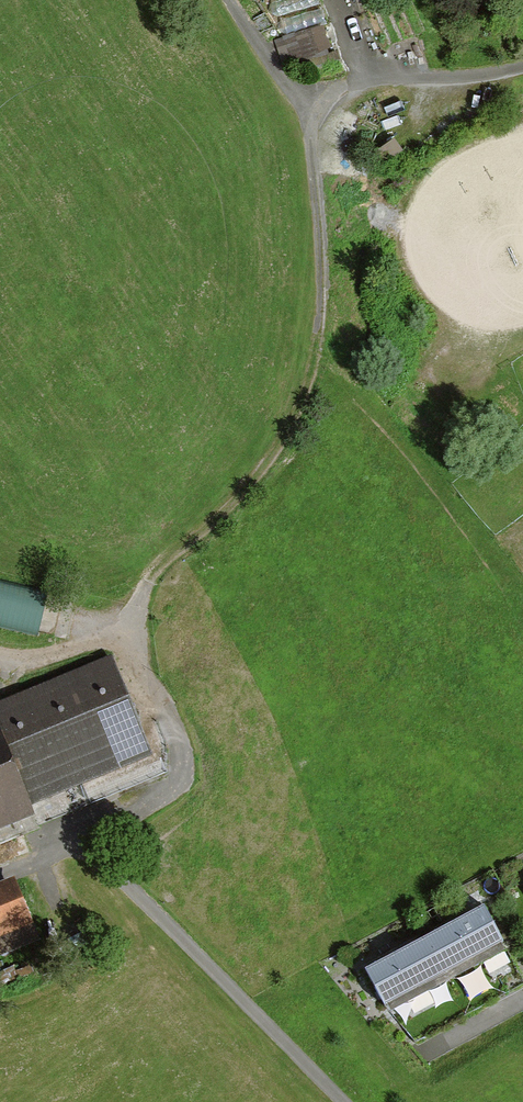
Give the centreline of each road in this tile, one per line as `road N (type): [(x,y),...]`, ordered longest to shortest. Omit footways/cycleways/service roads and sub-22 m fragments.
road 1 (track): [(127,634),(144,595),(282,448),(306,399),(321,338),(307,105)]
road 2 (track): [(344,1101),(140,894),(76,840)]
road 3 (track): [(18,862),(76,840),(178,780),(182,754),(127,634)]
road 4 (track): [(307,105),(342,87),(522,66)]
road 5 (track): [(307,105),(229,0)]
road 6 (track): [(127,634),(15,659),(0,656)]

